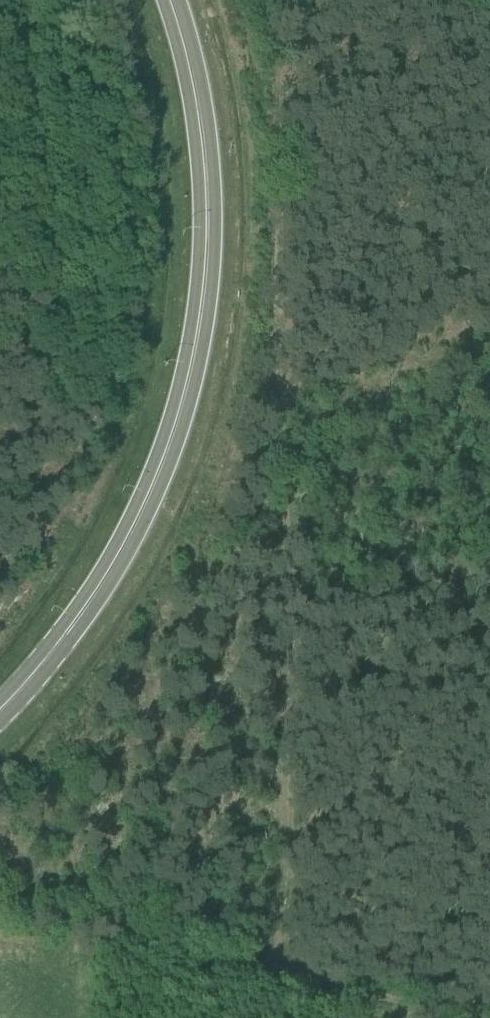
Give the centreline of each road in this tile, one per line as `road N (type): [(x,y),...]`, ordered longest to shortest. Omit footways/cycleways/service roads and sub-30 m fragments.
road 1 (track): [(279,0),(290,972)]
road 2 (secondary): [(0,712),(69,630),(125,544),(164,456),(191,365),(205,195),(198,112),(170,0)]
road 3 (track): [(290,972),(465,1017)]

